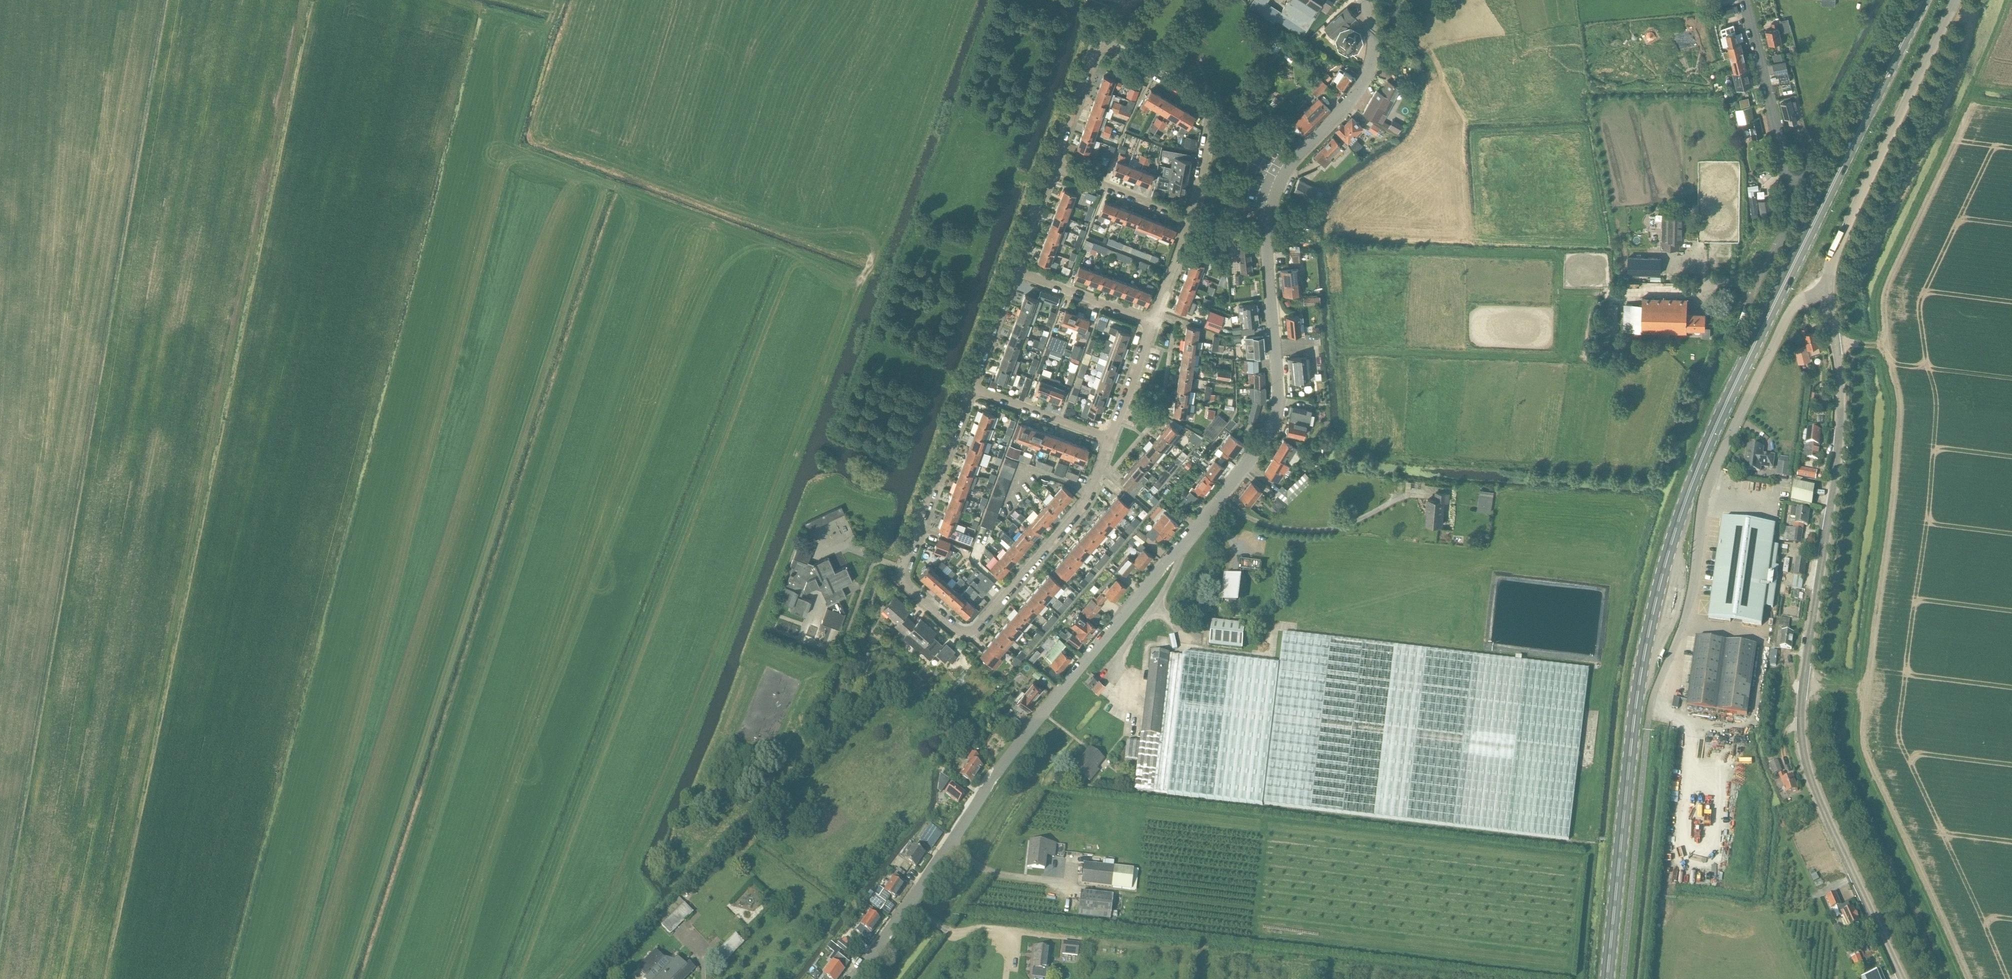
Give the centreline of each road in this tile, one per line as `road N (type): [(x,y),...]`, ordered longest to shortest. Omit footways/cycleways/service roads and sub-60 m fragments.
road 1 (unclassified): [(855,978),(988,786),(1271,429),(1279,398),(1266,252),(1272,202),(1289,165),(1369,71),(1374,42),(1363,0)]
road 2 (secondary): [(1606,978),(1635,714),(1678,524),(1736,382),(1924,0)]
road 3 (unclassified): [(1903,978),(1820,804),(1803,746),(1804,681),(1841,431),(1828,294)]
road 4 (unclassified): [(1647,731),(1690,601),(1709,481),(1793,307),(1828,294)]
road 5 (residential): [(902,579),(972,633),(1092,491),(1115,441)]
road 6 (unclassified): [(1828,294),(1833,253),(1956,0)]
road 7 (residential): [(1195,221),(1210,110),(1100,47)]
road 8 (residential): [(902,579),(973,390)]
road 9 (residential): [(1787,174),(1746,0)]
road 10 (residential): [(1115,441),(973,390)]
road 11 (residential): [(1195,221),(1055,170)]
road 12 (residential): [(1156,322),(1017,273)]
road 13 (residential): [(1055,170),(1100,47)]
road 14 (residential): [(1115,441),(1156,322)]
road 15 (residential): [(973,390),(1017,273)]

